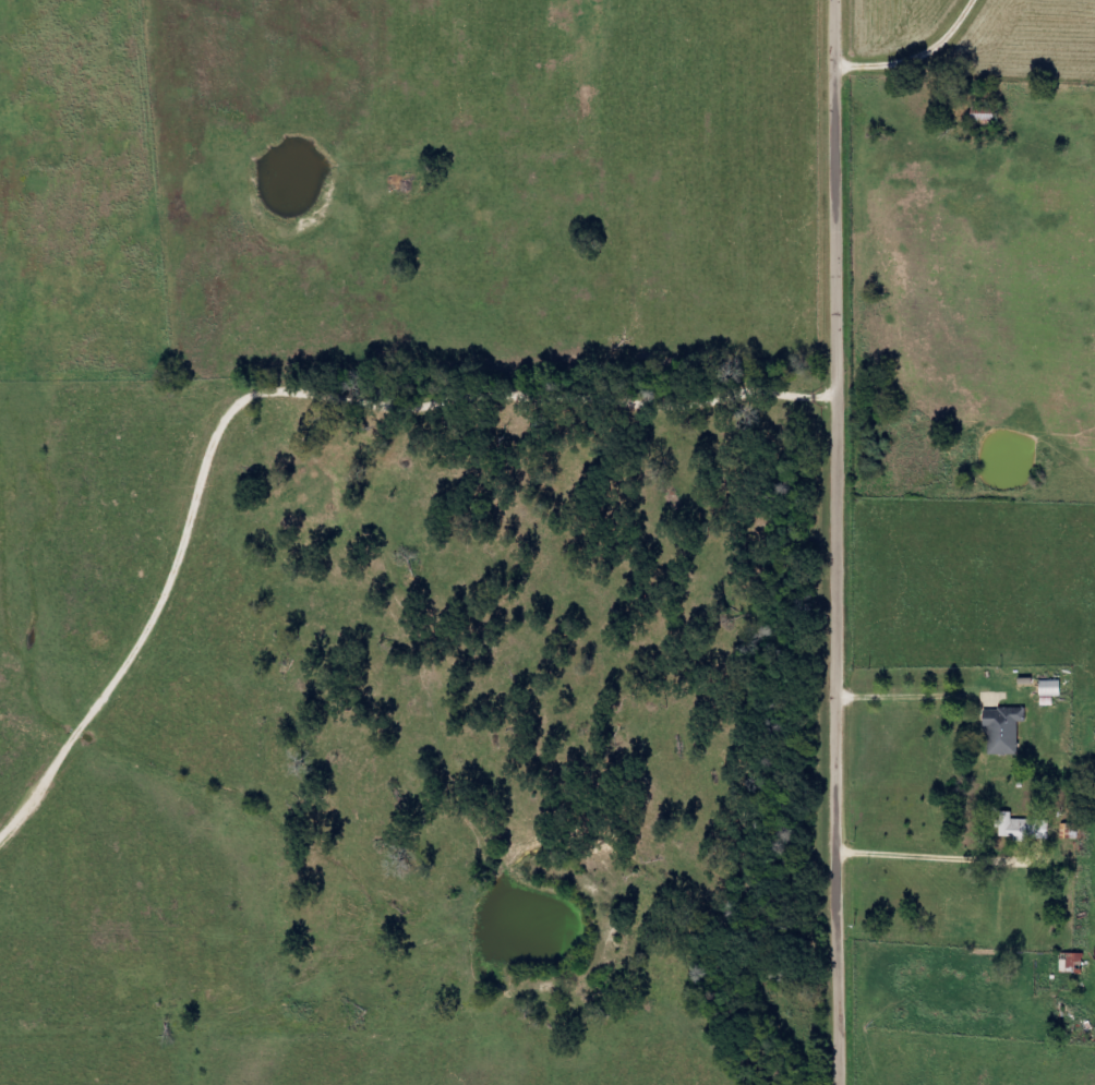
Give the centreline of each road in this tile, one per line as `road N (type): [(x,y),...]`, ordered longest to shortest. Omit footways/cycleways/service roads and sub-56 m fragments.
road 1 (residential): [(849,1084),(844,0)]

